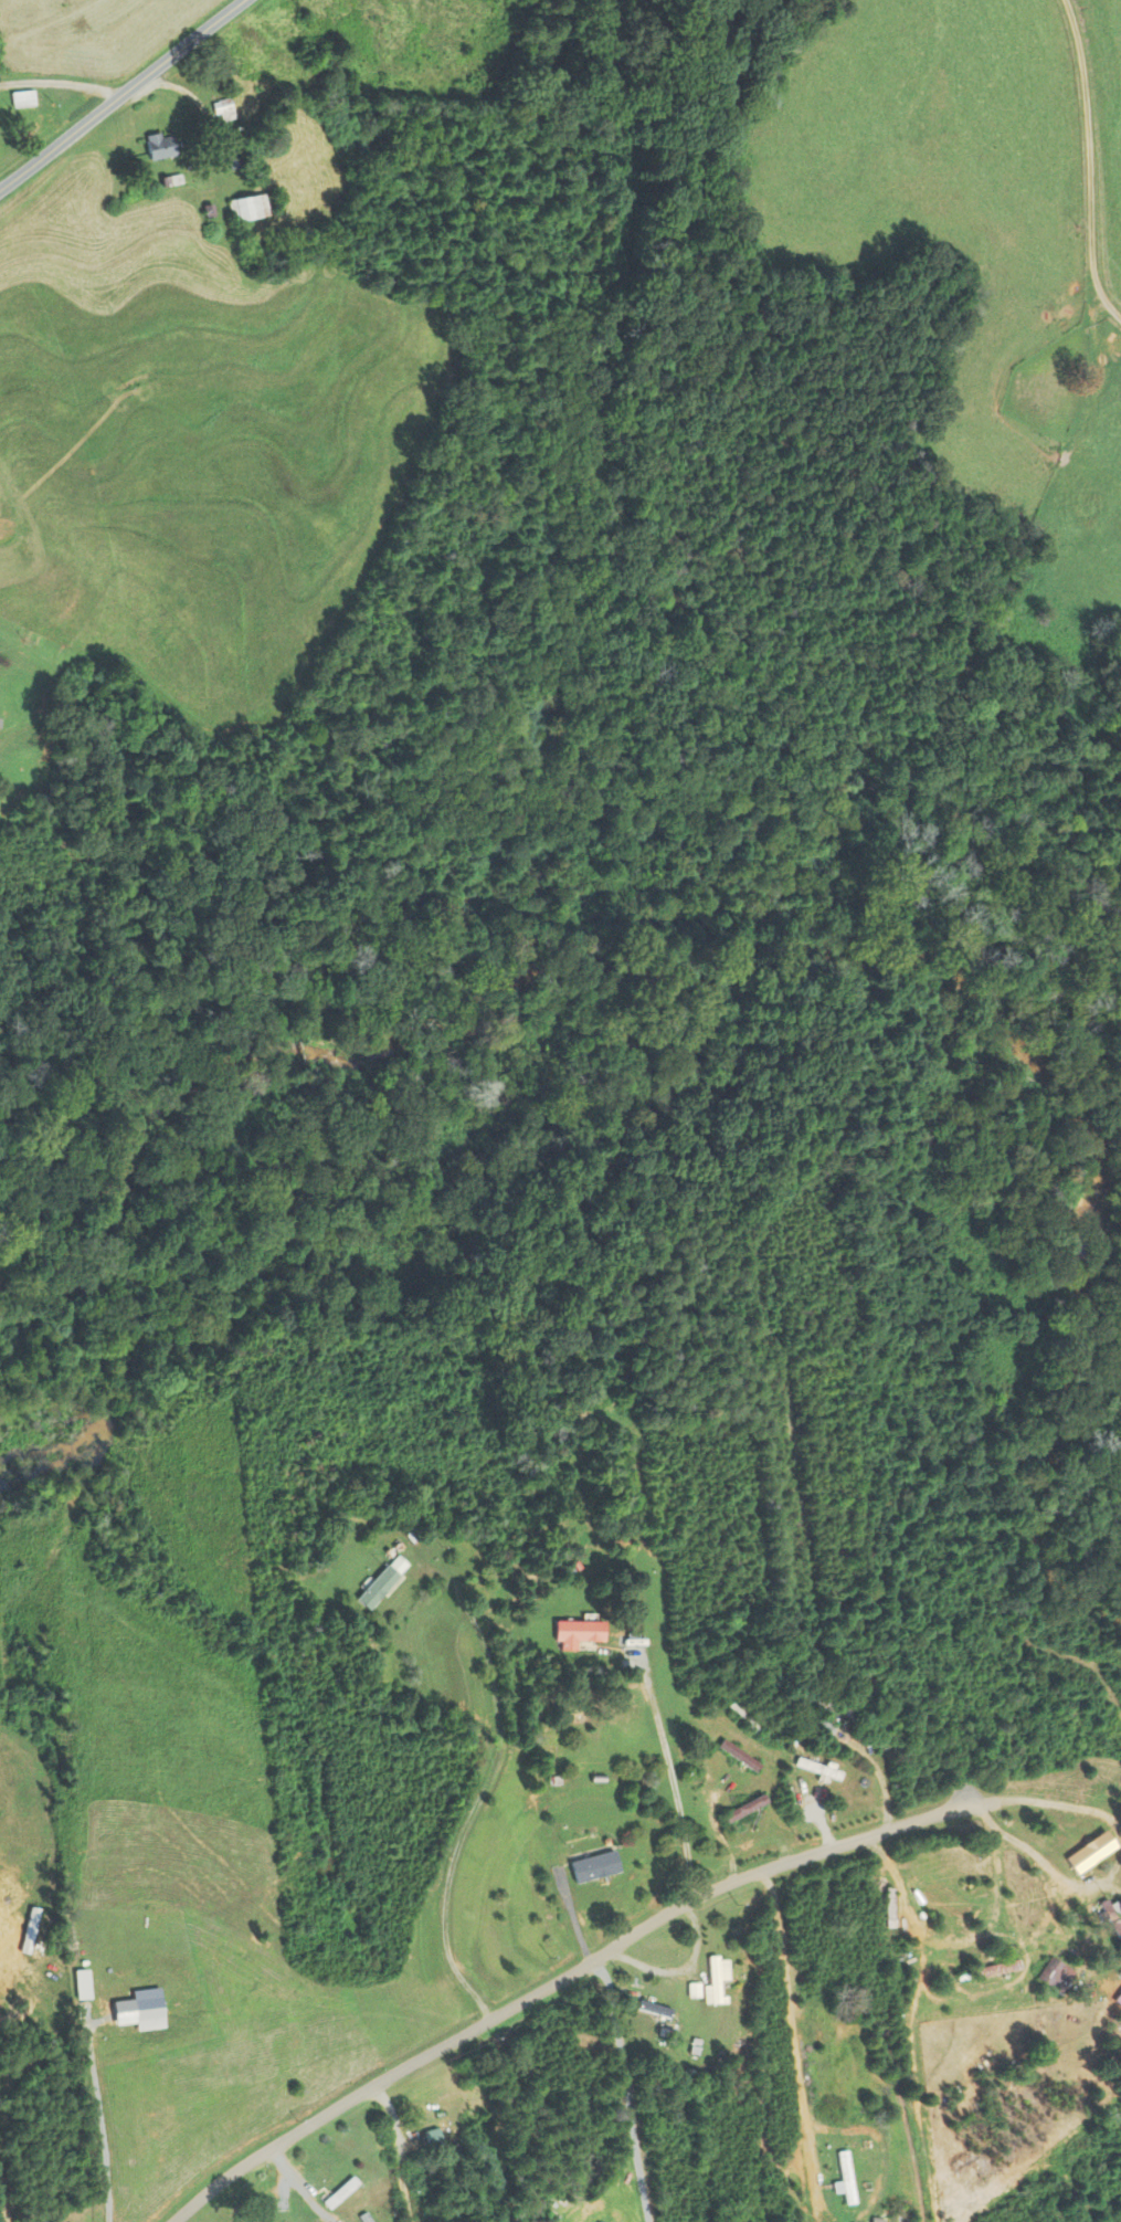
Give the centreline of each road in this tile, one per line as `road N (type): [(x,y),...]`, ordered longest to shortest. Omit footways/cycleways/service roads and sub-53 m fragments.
road 1 (residential): [(178,2221),(277,2142),(708,1894),(966,1801)]
road 2 (residential): [(1059,0),(1082,112),(1094,292),(1120,323)]
road 3 (residential): [(0,191),(244,0)]

